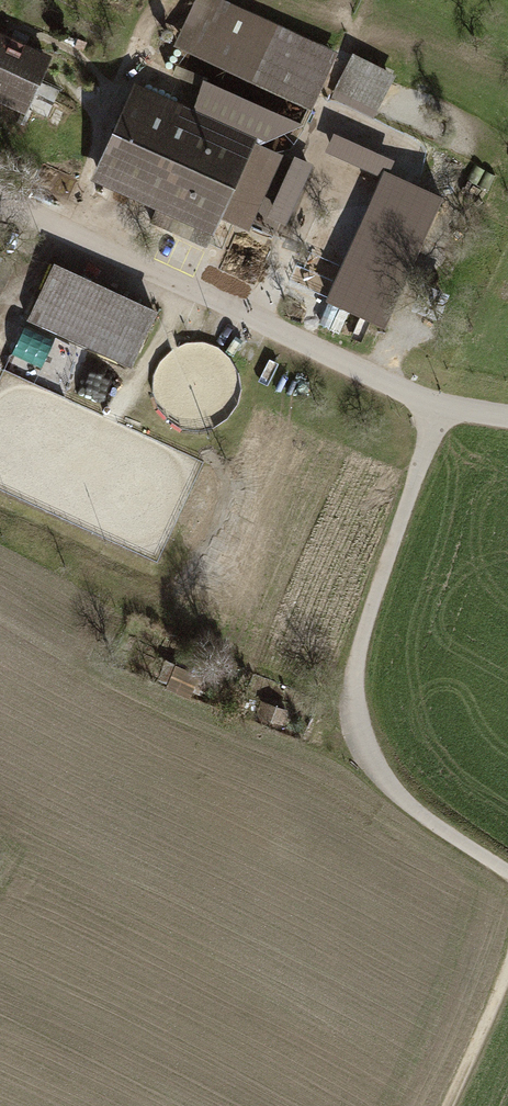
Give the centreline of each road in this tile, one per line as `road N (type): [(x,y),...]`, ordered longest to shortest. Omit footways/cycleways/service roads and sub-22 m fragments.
road 1 (track): [(507,877),(394,801),(368,769),(354,730),(348,692),(356,658),(438,406)]
road 2 (residential): [(0,206),(438,406),(507,417)]
road 3 (track): [(507,968),(447,1105)]

